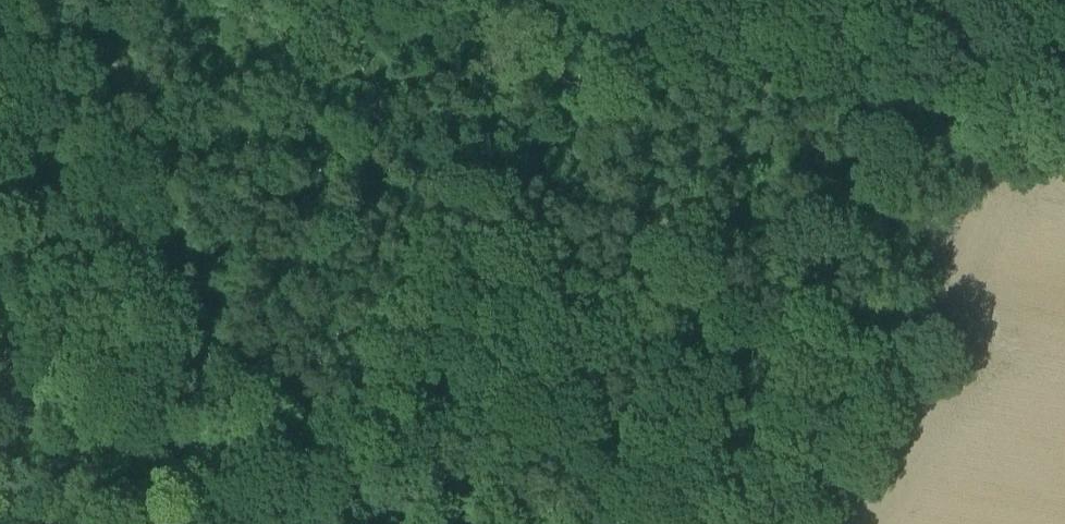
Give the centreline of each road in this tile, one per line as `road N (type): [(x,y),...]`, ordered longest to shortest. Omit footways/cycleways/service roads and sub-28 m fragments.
road 1 (track): [(597,523),(0,412)]

